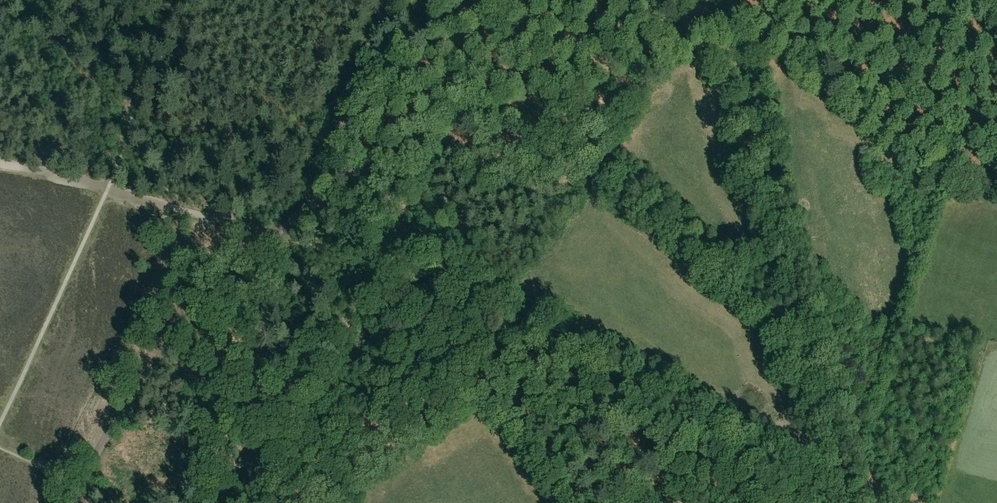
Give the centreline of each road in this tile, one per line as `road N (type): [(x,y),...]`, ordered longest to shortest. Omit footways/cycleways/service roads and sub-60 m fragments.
road 1 (track): [(996,145),(961,161),(945,158),(756,12),(316,183),(272,239),(110,188)]
road 2 (track): [(86,502),(95,462),(145,377),(218,288),(272,239)]
road 3 (track): [(316,183),(386,0)]

